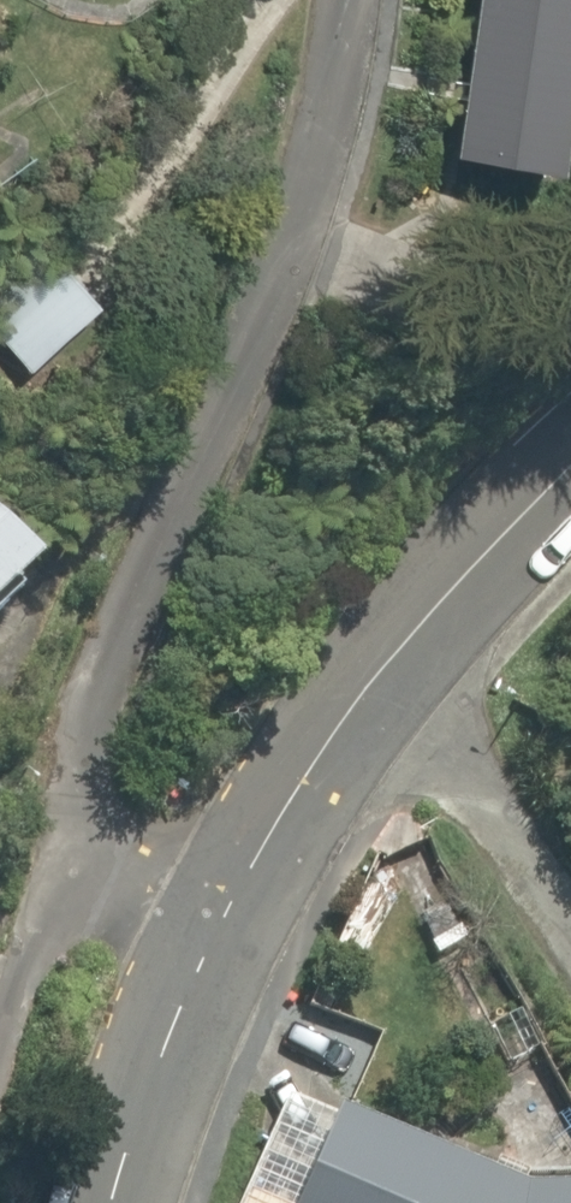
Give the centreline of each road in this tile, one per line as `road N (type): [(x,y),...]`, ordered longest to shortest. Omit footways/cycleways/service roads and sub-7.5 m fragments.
road 1 (residential): [(182,994),(90,826),(84,738),(102,670),(239,389),(323,137),(348,0)]
road 2 (residential): [(182,994),(290,799),(404,647)]
road 3 (residential): [(570,924),(404,647)]
road 4 (residential): [(404,647),(570,481)]
road 5 (residential): [(122,1202),(182,994)]

